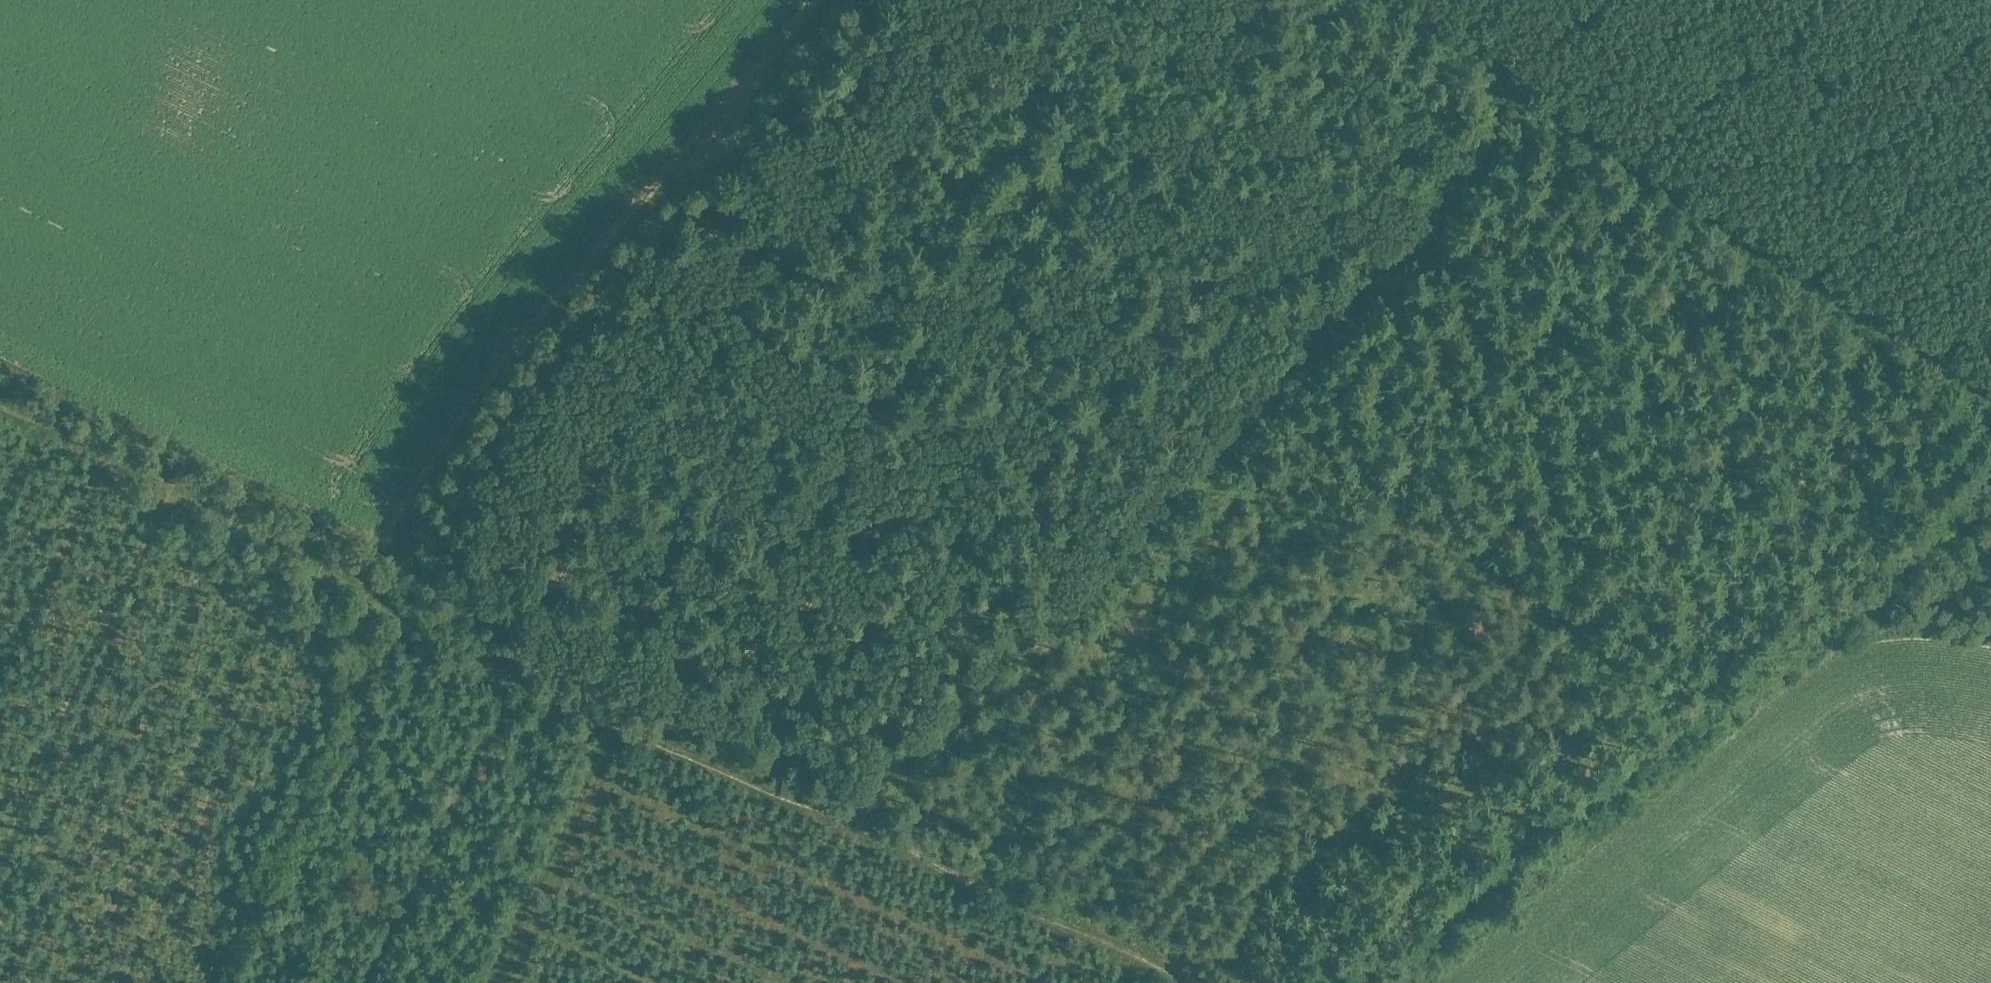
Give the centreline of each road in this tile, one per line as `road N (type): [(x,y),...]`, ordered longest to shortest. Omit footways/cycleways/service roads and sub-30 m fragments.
road 1 (track): [(319,552),(1166,982)]
road 2 (track): [(1990,413),(1423,0)]
road 3 (track): [(814,0),(419,442)]
road 4 (track): [(175,482),(0,837)]
road 5 (track): [(319,552),(0,392)]
road 6 (track): [(487,982),(631,711)]

